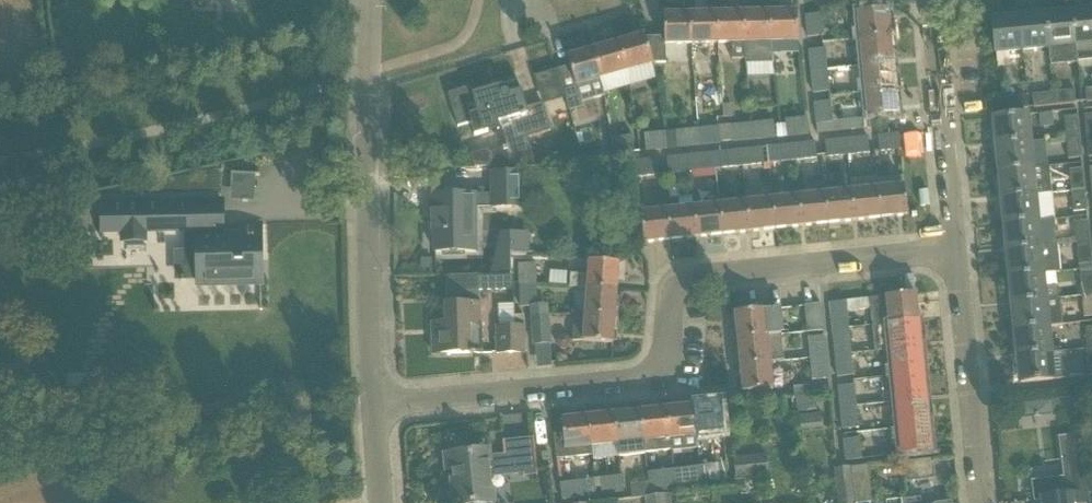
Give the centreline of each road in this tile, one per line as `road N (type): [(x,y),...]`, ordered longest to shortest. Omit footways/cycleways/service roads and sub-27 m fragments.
road 1 (residential): [(376,408),(647,380),(667,362),(681,281),(958,247)]
road 2 (residential): [(376,408),(369,241),(374,0)]
road 3 (residential): [(958,247),(985,502)]
road 4 (residential): [(932,0),(958,247)]

